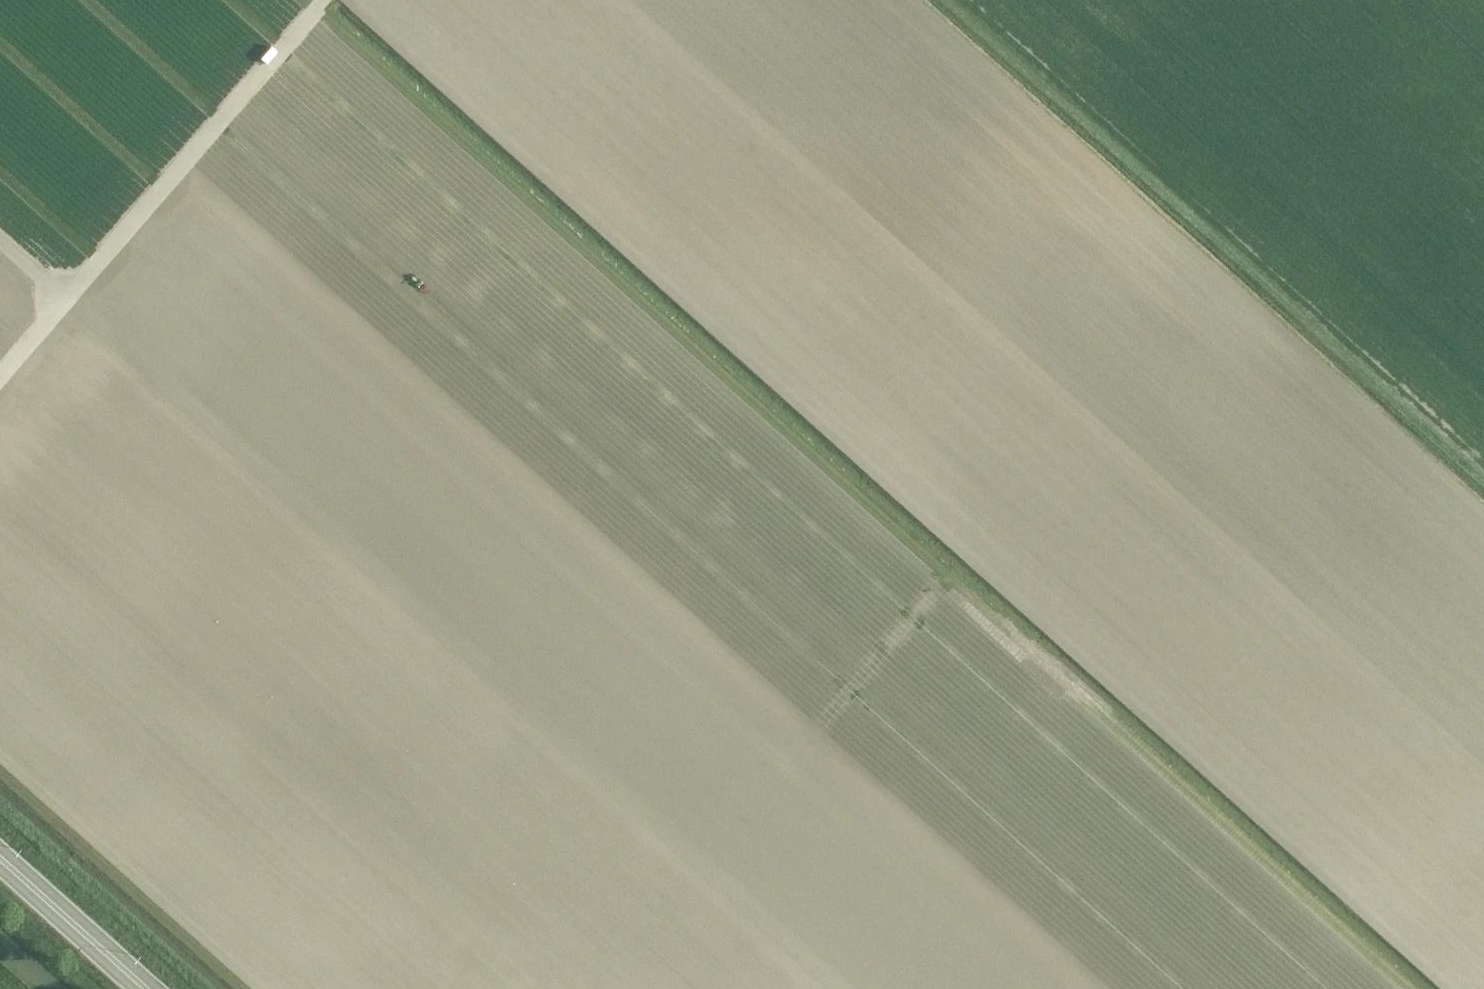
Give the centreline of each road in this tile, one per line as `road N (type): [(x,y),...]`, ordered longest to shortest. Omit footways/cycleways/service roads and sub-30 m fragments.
road 1 (track): [(63,296),(328,0)]
road 2 (secondary): [(144,988),(0,860)]
road 3 (track): [(0,240),(63,296),(0,368)]

